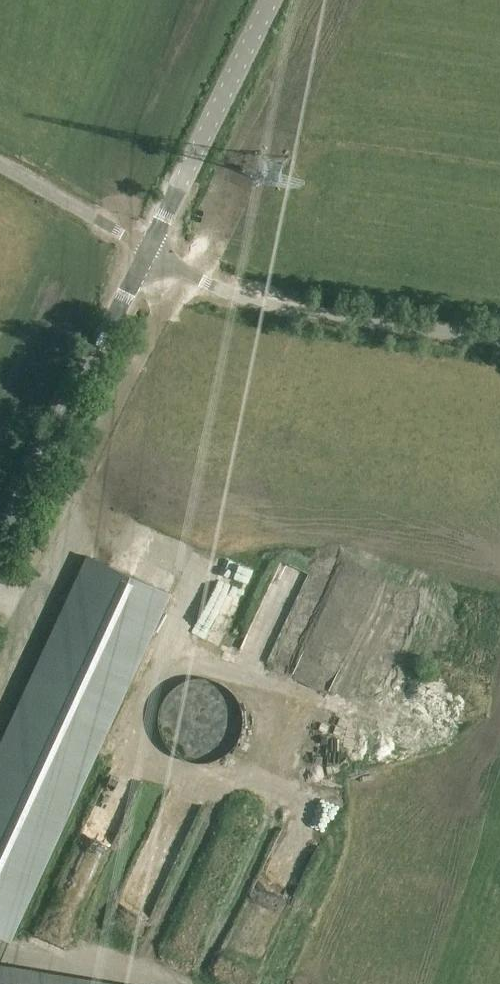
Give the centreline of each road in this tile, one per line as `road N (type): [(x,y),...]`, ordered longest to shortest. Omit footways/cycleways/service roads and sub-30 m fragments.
road 1 (unclassified): [(499,337),(263,304),(148,249)]
road 2 (tertiary): [(0,543),(148,249)]
road 3 (tertiary): [(148,249),(271,0)]
road 4 (unclassified): [(148,249),(0,165)]

